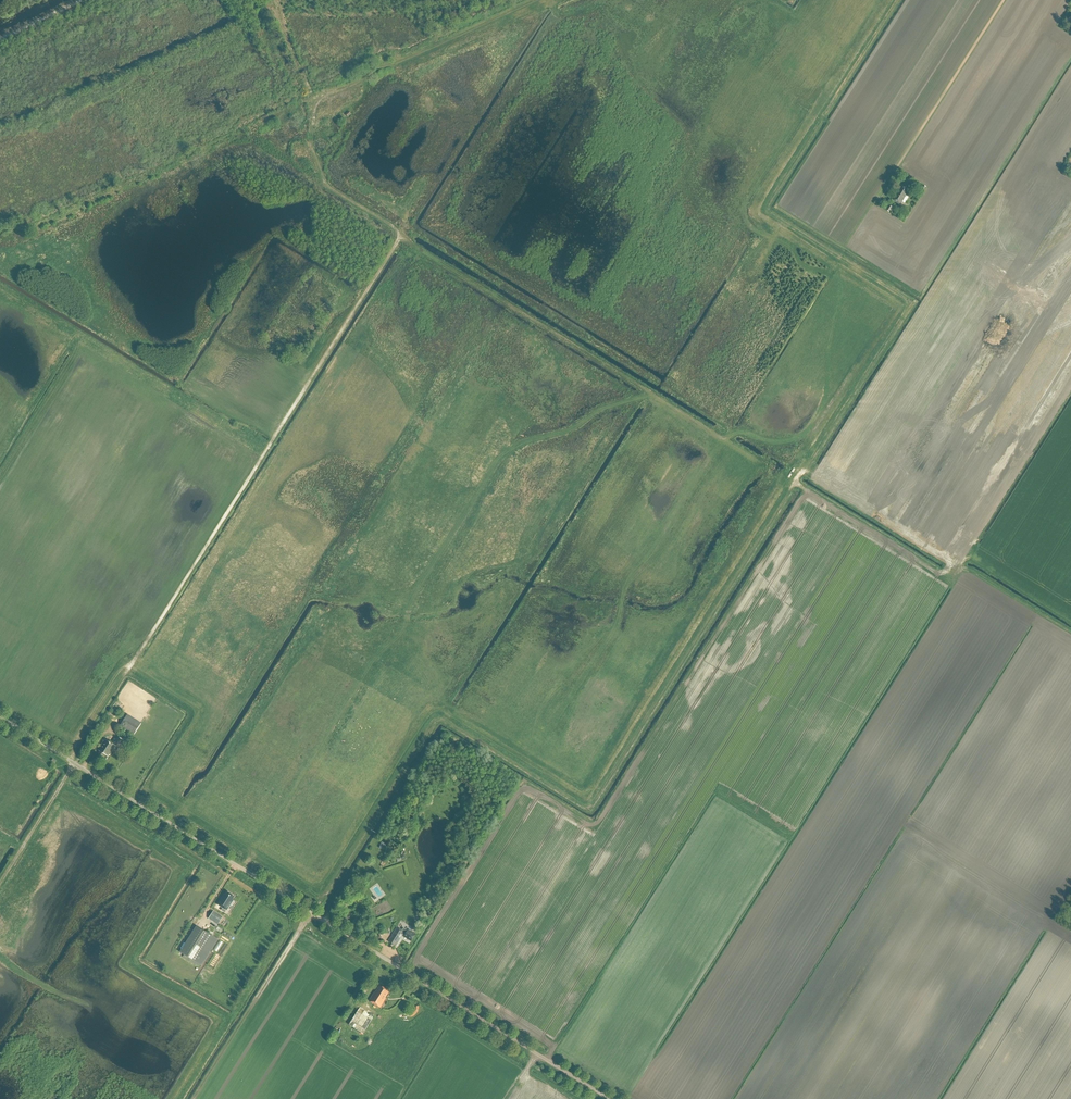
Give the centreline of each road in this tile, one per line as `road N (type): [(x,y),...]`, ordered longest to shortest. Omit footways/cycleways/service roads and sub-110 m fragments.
road 1 (track): [(897,0),(767,208),(906,299),(907,309),(593,805),(438,721),(314,914)]
road 2 (track): [(535,0),(317,103),(312,145),(326,184),(393,226),(398,242),(148,640),(79,733),(73,762)]
road 3 (unclassified): [(609,1098),(0,717)]
road 4 (track): [(271,826),(374,657),(405,628),(418,587),(499,460),(652,394)]
road 5 (track): [(1070,632),(970,569),(938,572),(652,394)]
road 6 (track): [(652,394),(399,239)]
road 7 (track): [(311,912),(195,1098)]
road 8 (track): [(1003,0),(896,170)]
road 9 (track): [(63,781),(0,885)]

